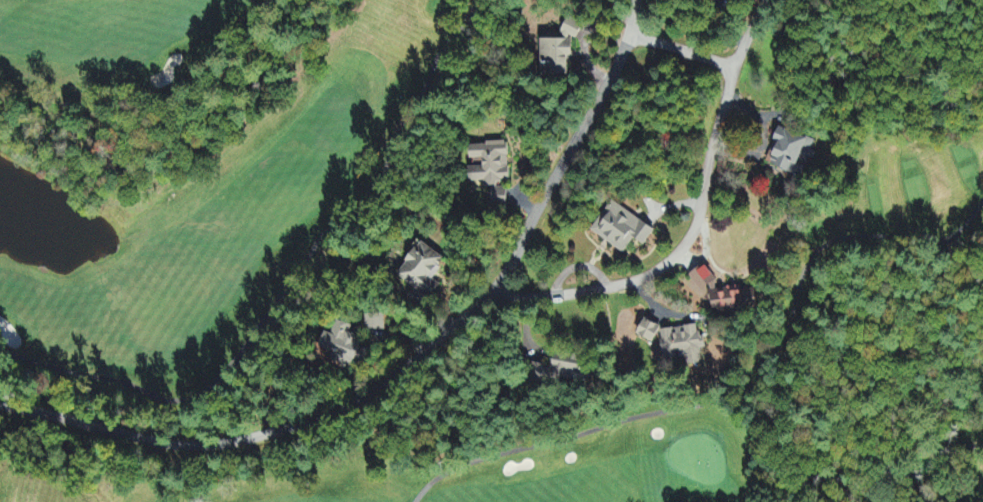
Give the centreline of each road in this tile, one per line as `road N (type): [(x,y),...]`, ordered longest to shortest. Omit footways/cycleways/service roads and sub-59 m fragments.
road 1 (residential): [(635,0),(623,59),(502,280),(357,401),(256,437),(189,445),(0,407)]
road 2 (residential): [(490,293),(533,298),(627,284),(684,250),(730,84),(771,0)]

